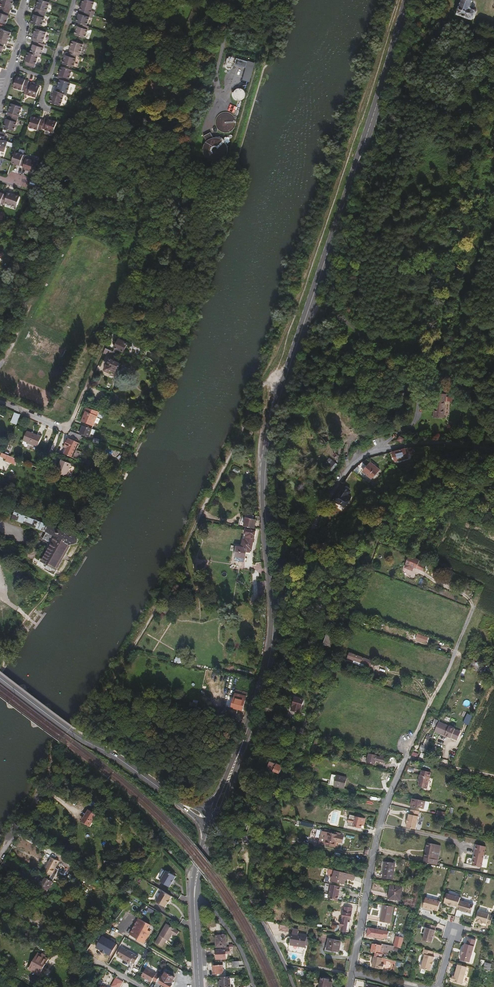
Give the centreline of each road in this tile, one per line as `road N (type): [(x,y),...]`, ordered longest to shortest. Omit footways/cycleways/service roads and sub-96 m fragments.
road 1 (primary): [(274,607),(265,483),(274,414),(405,0)]
road 2 (track): [(56,758),(71,724),(93,719),(152,625),(262,390),(285,379)]
road 3 (track): [(293,986),(254,905),(253,872),(282,774),(334,649)]
road 4 (unclassified): [(274,607),(313,526),(364,457),(446,443),(493,451)]
road 5 (residential): [(351,973),(373,851),(409,752)]
road 6 (unclassified): [(182,804),(0,678)]
road 7 (primary): [(215,808),(263,678),(274,607)]
road 8 (residential): [(409,752),(474,605)]

